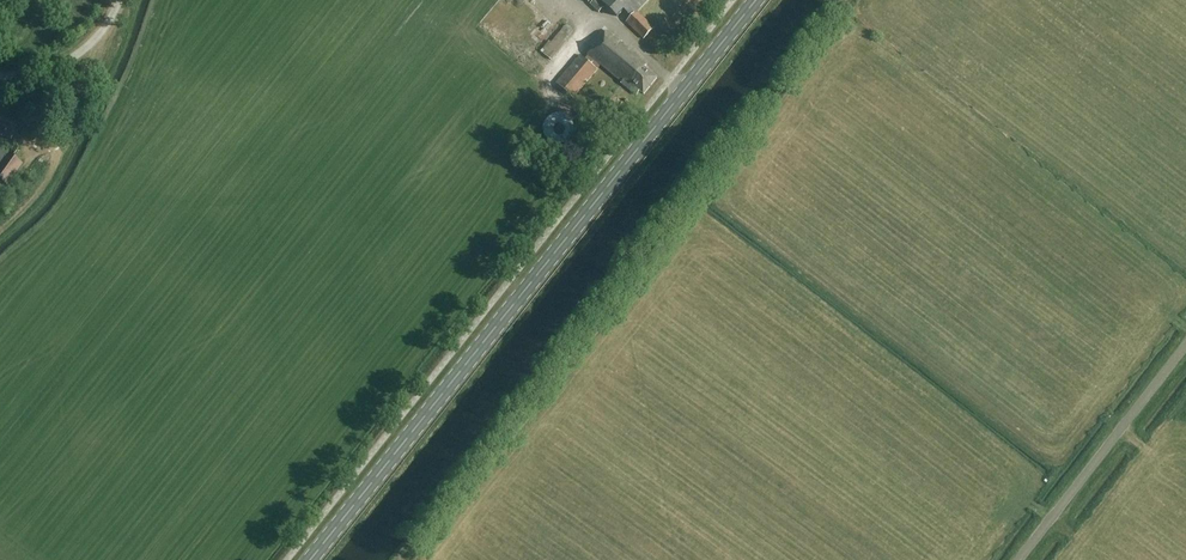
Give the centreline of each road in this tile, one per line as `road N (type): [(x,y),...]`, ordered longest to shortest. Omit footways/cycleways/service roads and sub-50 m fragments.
road 1 (track): [(842,0),(389,559)]
road 2 (primary): [(310,559),(755,0)]
road 3 (unclassified): [(1019,559),(1185,346)]
road 4 (unclassified): [(0,75),(73,56),(117,0)]

